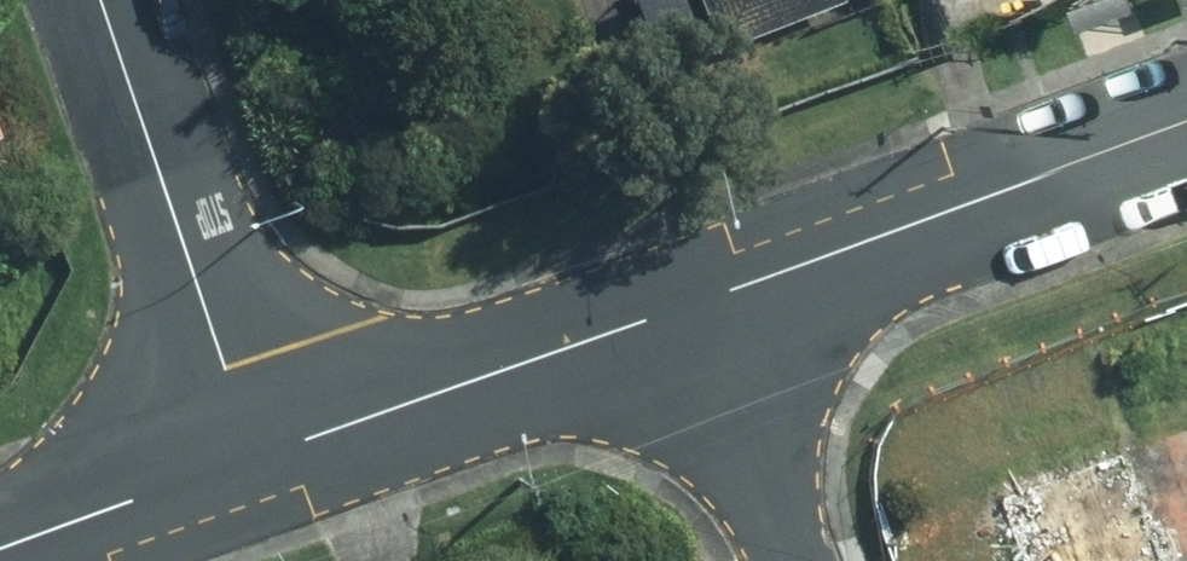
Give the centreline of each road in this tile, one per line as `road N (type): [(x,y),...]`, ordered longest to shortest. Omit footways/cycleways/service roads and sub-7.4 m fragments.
road 1 (tertiary): [(1186,130),(711,303)]
road 2 (residential): [(258,464),(98,0)]
road 3 (tertiary): [(711,303),(258,464)]
road 4 (tertiary): [(258,464),(0,551)]
road 5 (residential): [(711,303),(797,560)]

